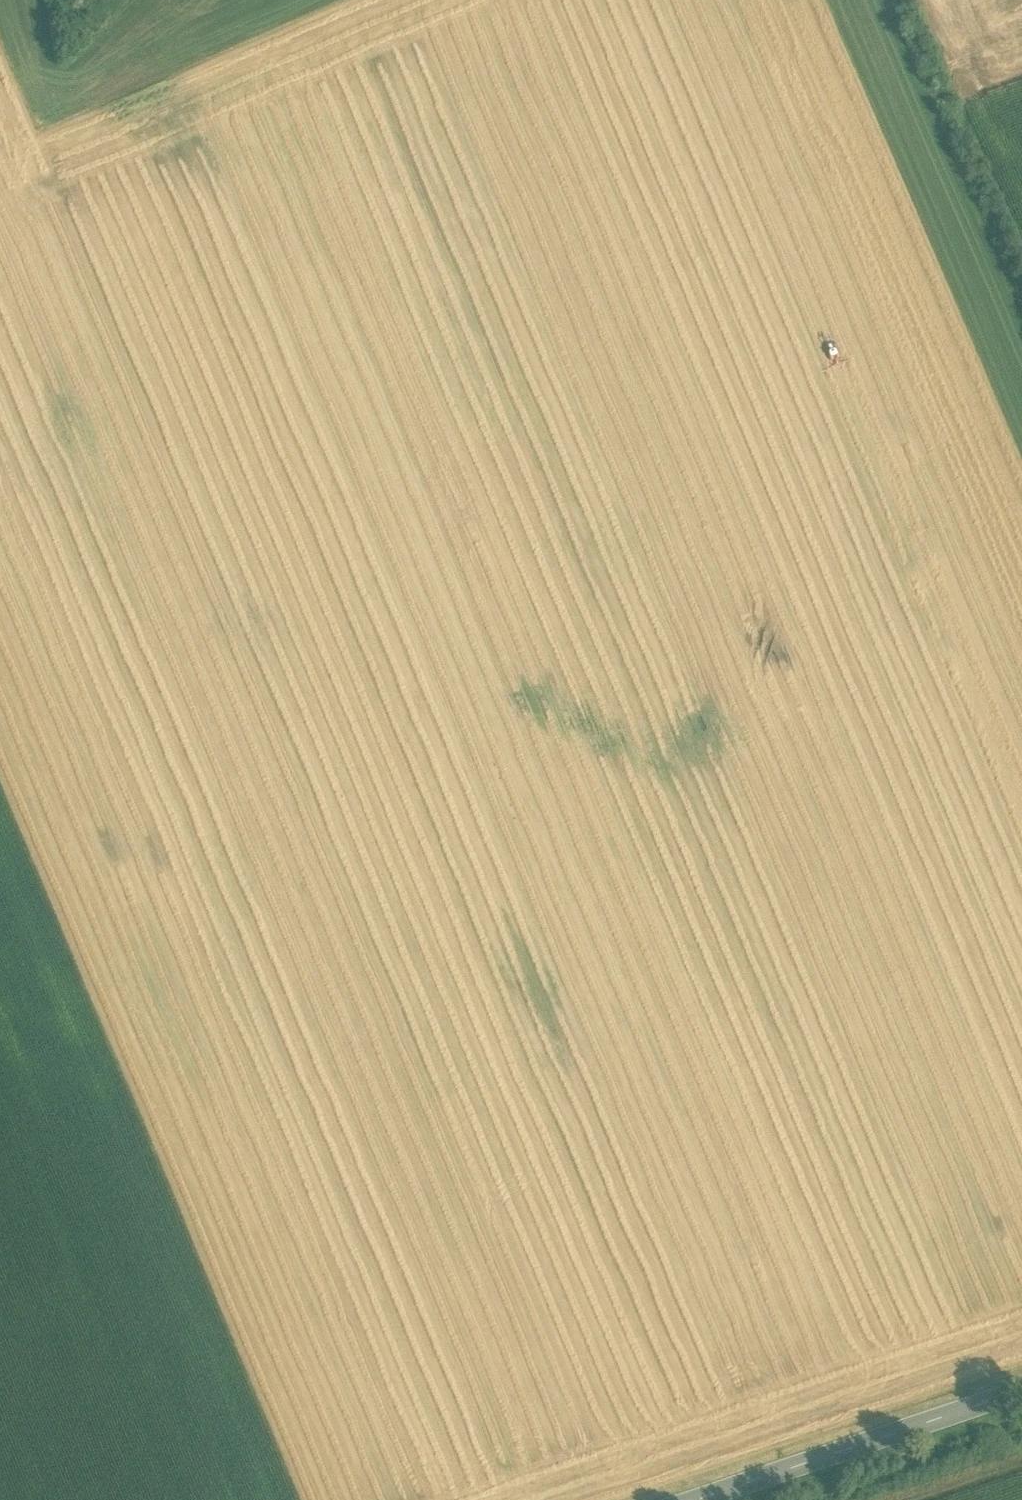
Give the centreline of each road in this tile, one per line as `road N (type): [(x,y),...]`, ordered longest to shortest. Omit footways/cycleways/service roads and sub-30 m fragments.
road 1 (tertiary): [(700,1499),(1021,1392)]

